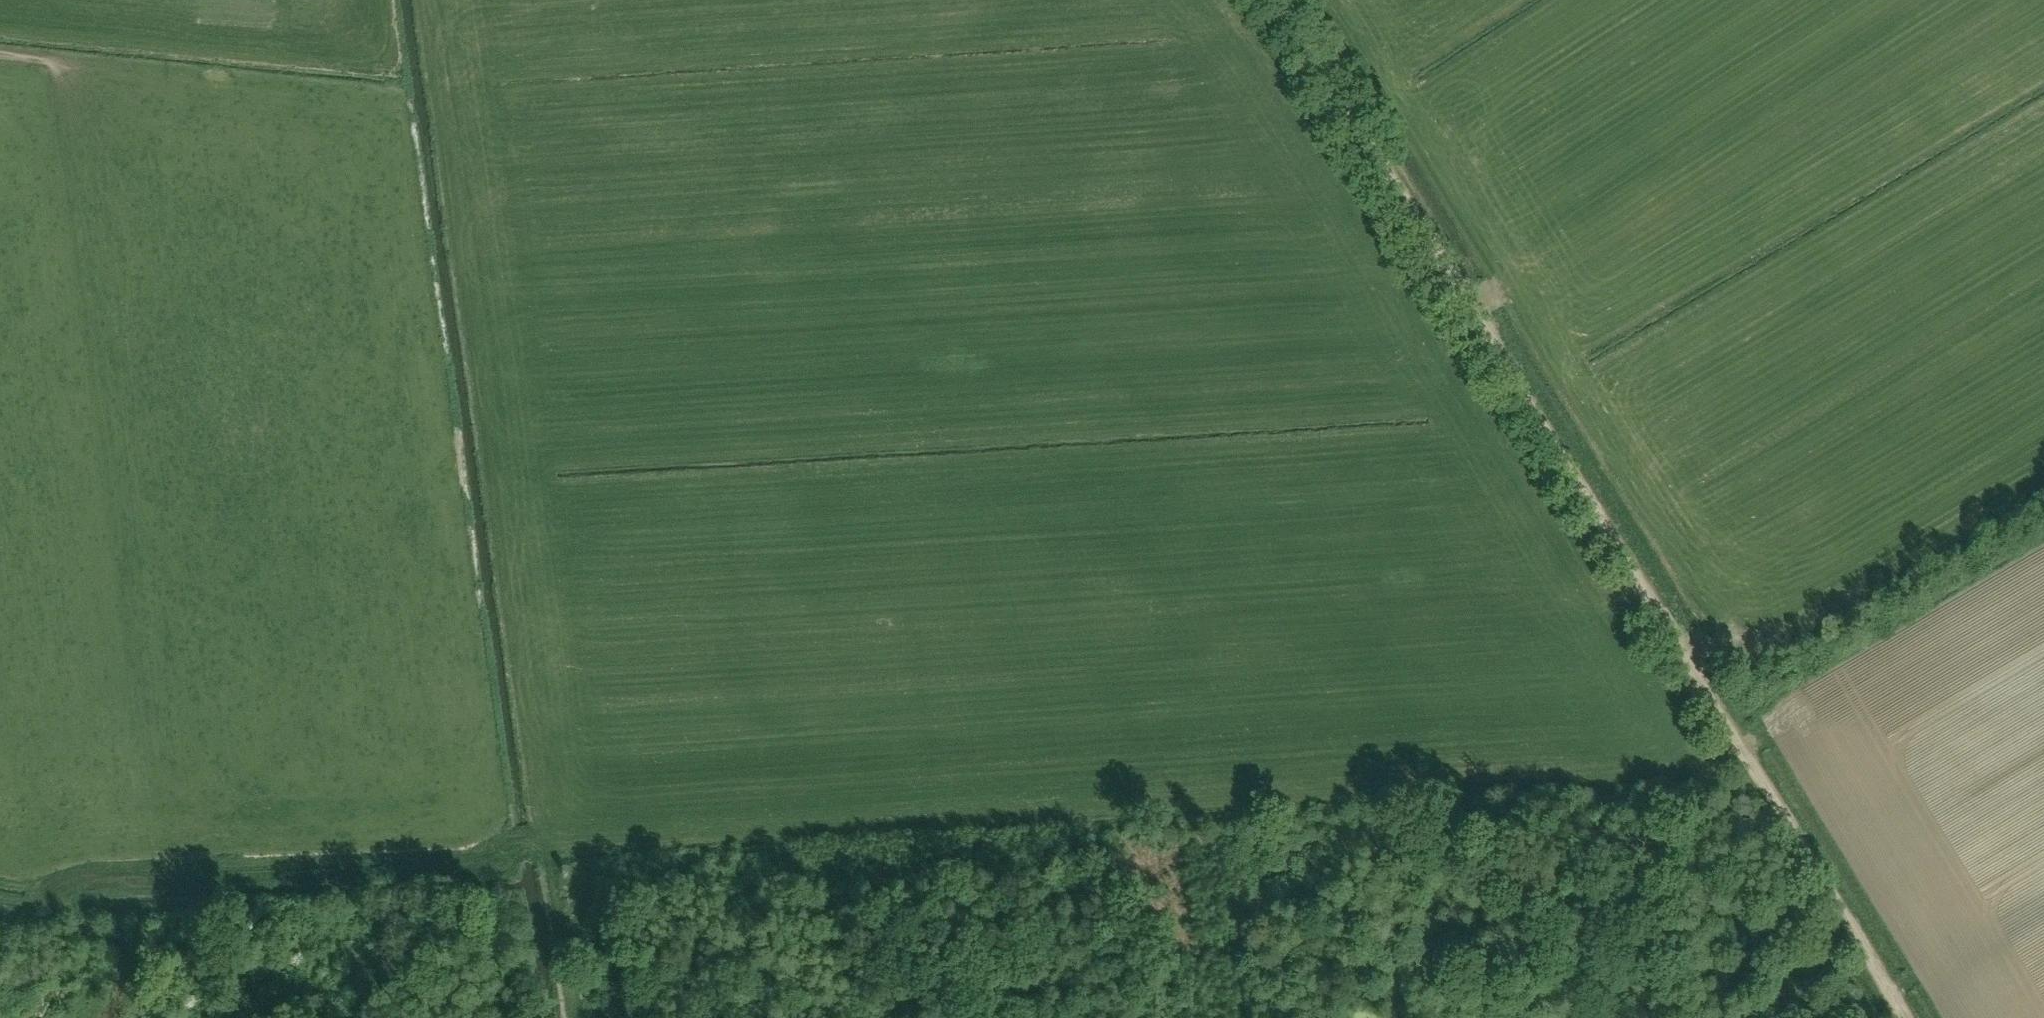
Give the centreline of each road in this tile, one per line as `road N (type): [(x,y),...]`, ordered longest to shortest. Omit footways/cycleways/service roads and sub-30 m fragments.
road 1 (track): [(1907,1017),(1274,0)]
road 2 (track): [(571,1017),(550,882)]

